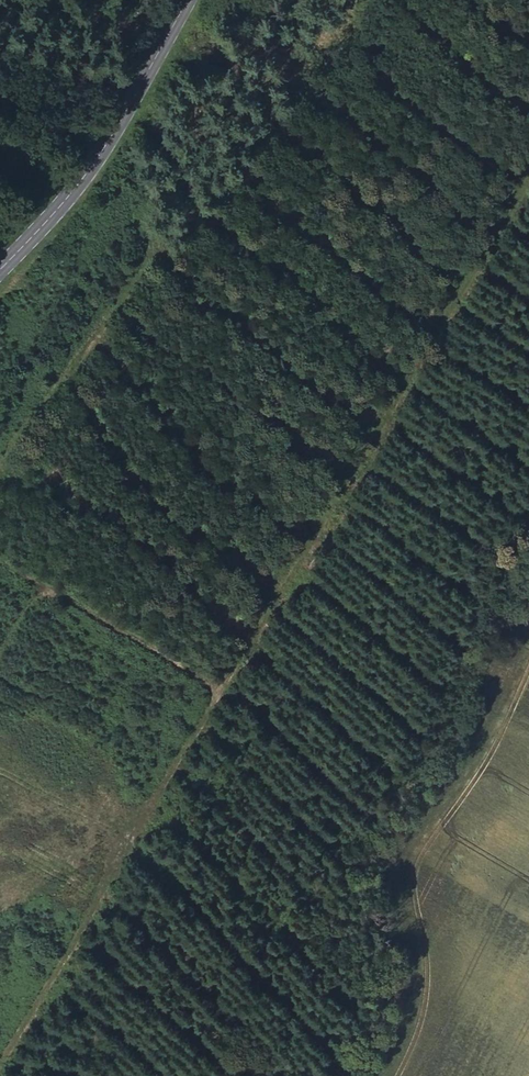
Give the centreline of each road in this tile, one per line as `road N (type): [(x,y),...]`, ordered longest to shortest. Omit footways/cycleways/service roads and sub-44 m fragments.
road 1 (secondary): [(0,259),(84,170),(186,0)]
road 2 (track): [(0,1065),(104,899)]

